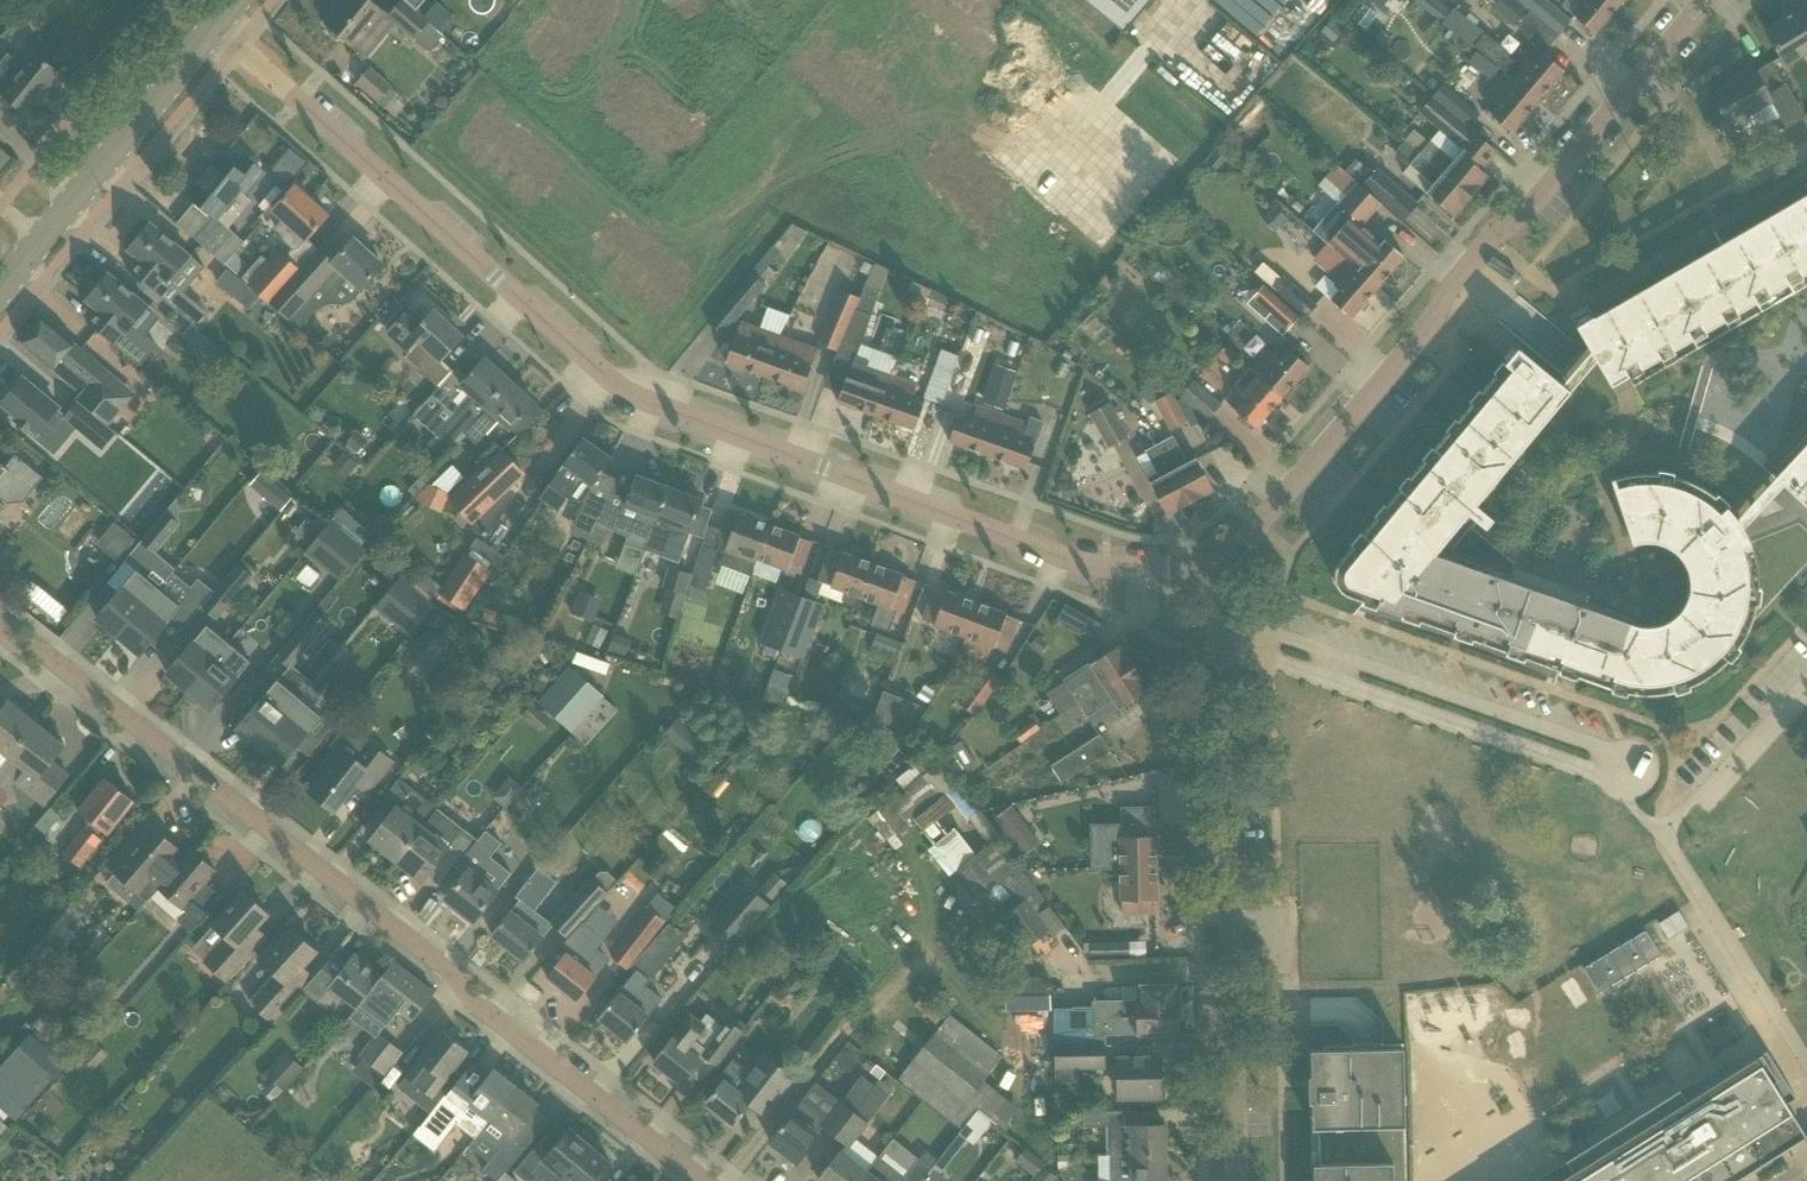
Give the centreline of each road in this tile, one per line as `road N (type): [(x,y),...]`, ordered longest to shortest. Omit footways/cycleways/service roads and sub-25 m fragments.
road 1 (unclassified): [(1212,571),(1127,570),(1073,559),(622,390),(214,25)]
road 2 (residential): [(699,1180),(485,1011),(432,953),(55,658),(0,631)]
road 3 (residential): [(1238,1180),(1223,647)]
road 4 (residential): [(1618,782),(1642,776),(1630,753),(1285,637),(1260,644)]
road 5 (residential): [(1212,571),(1410,350),(1492,242)]
road 6 (residential): [(1260,644),(1280,662),(1618,782)]
road 7 (residential): [(1492,242),(1557,288),(1581,287),(1806,157)]
road 8 (residential): [(0,288),(214,25)]
road 9 (residential): [(1492,242),(1706,0)]
road 10 (residential): [(1693,802),(1806,678)]

